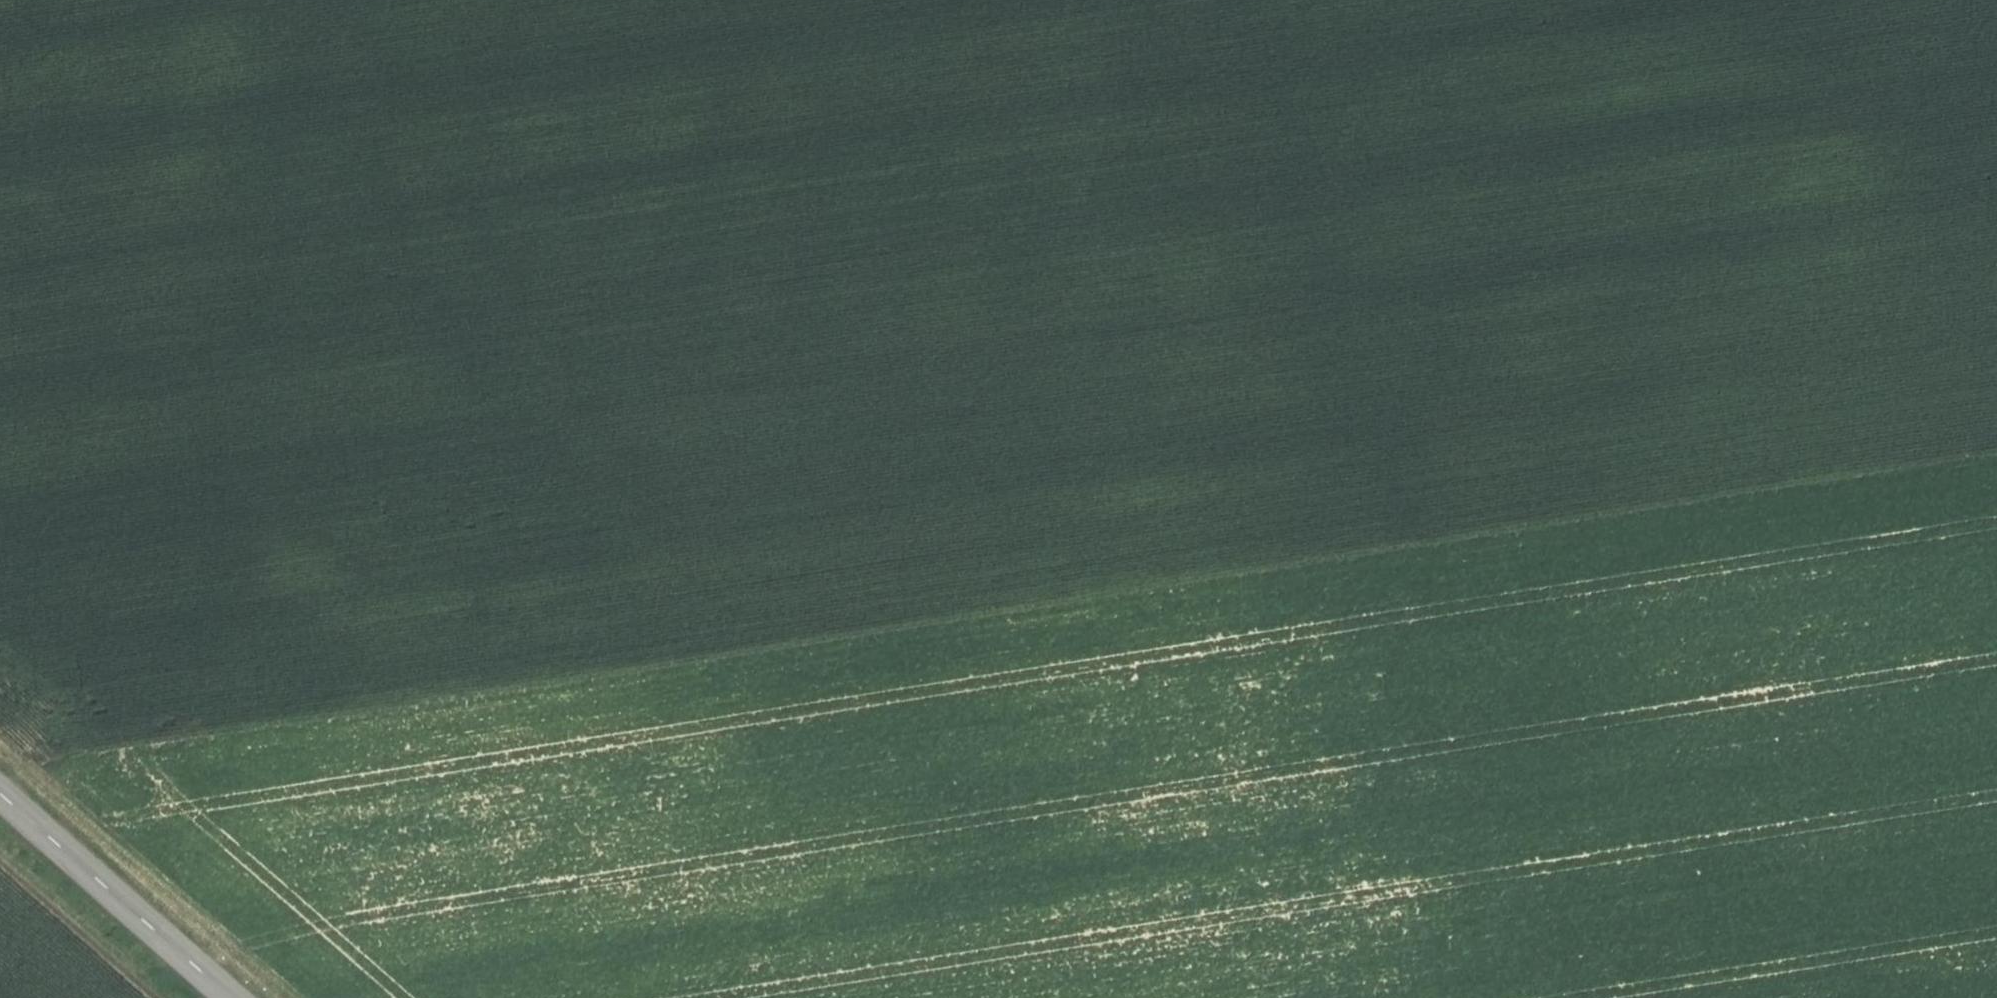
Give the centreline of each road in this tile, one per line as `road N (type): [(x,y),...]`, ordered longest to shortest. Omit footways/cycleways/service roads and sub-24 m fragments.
road 1 (secondary): [(221,997),(0,795)]

